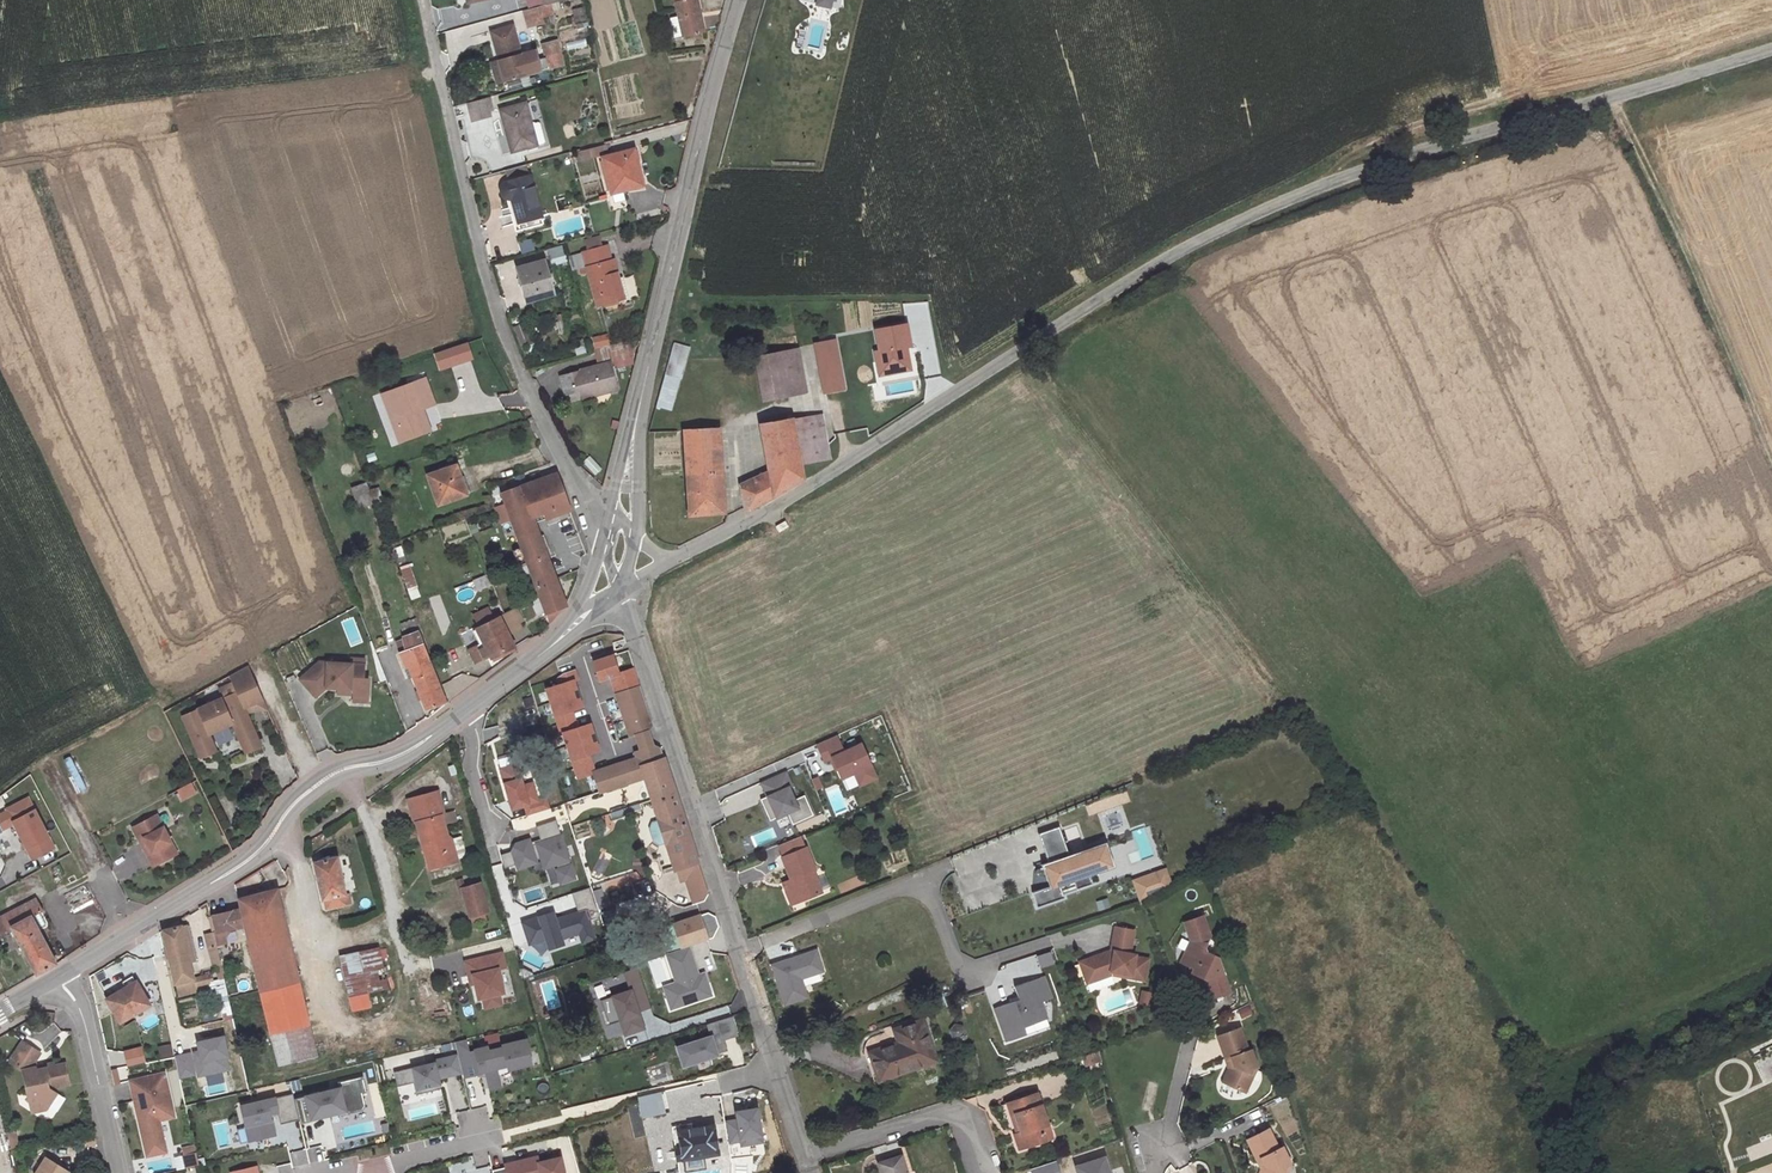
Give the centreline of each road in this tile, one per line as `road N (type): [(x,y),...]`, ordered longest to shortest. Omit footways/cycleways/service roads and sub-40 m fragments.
road 1 (unclassified): [(667,559),(787,501),(1178,252),(1257,214),(1498,124),(1771,45)]
road 2 (unclassified): [(614,598),(634,628),(808,1159)]
road 3 (tertiary): [(537,657),(429,737),(393,758),(345,769),(302,795),(262,848),(58,976)]
road 4 (residential): [(422,0),(504,332),(584,494),(609,521)]
road 5 (tertiary): [(738,0),(635,427)]
road 6 (track): [(1599,97),(1634,147),(1738,372)]
road 7 (residential): [(808,1159),(951,1114),(965,1119),(979,1164)]
road 8 (residential): [(117,1172),(81,1010),(58,976)]
road 9 (residential): [(498,1139),(377,1168)]

